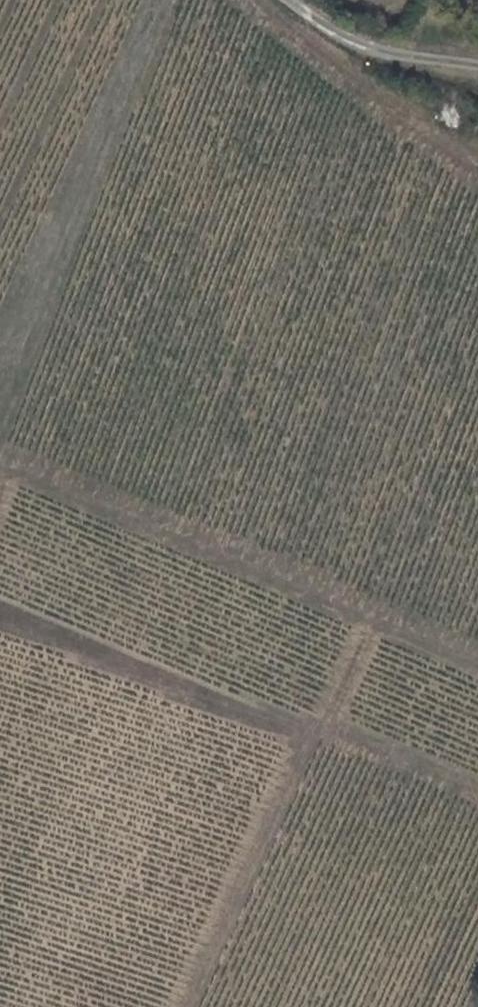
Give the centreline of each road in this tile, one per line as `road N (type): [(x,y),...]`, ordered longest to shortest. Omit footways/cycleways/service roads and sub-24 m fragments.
road 1 (track): [(477,67),(372,48),(289,0)]

